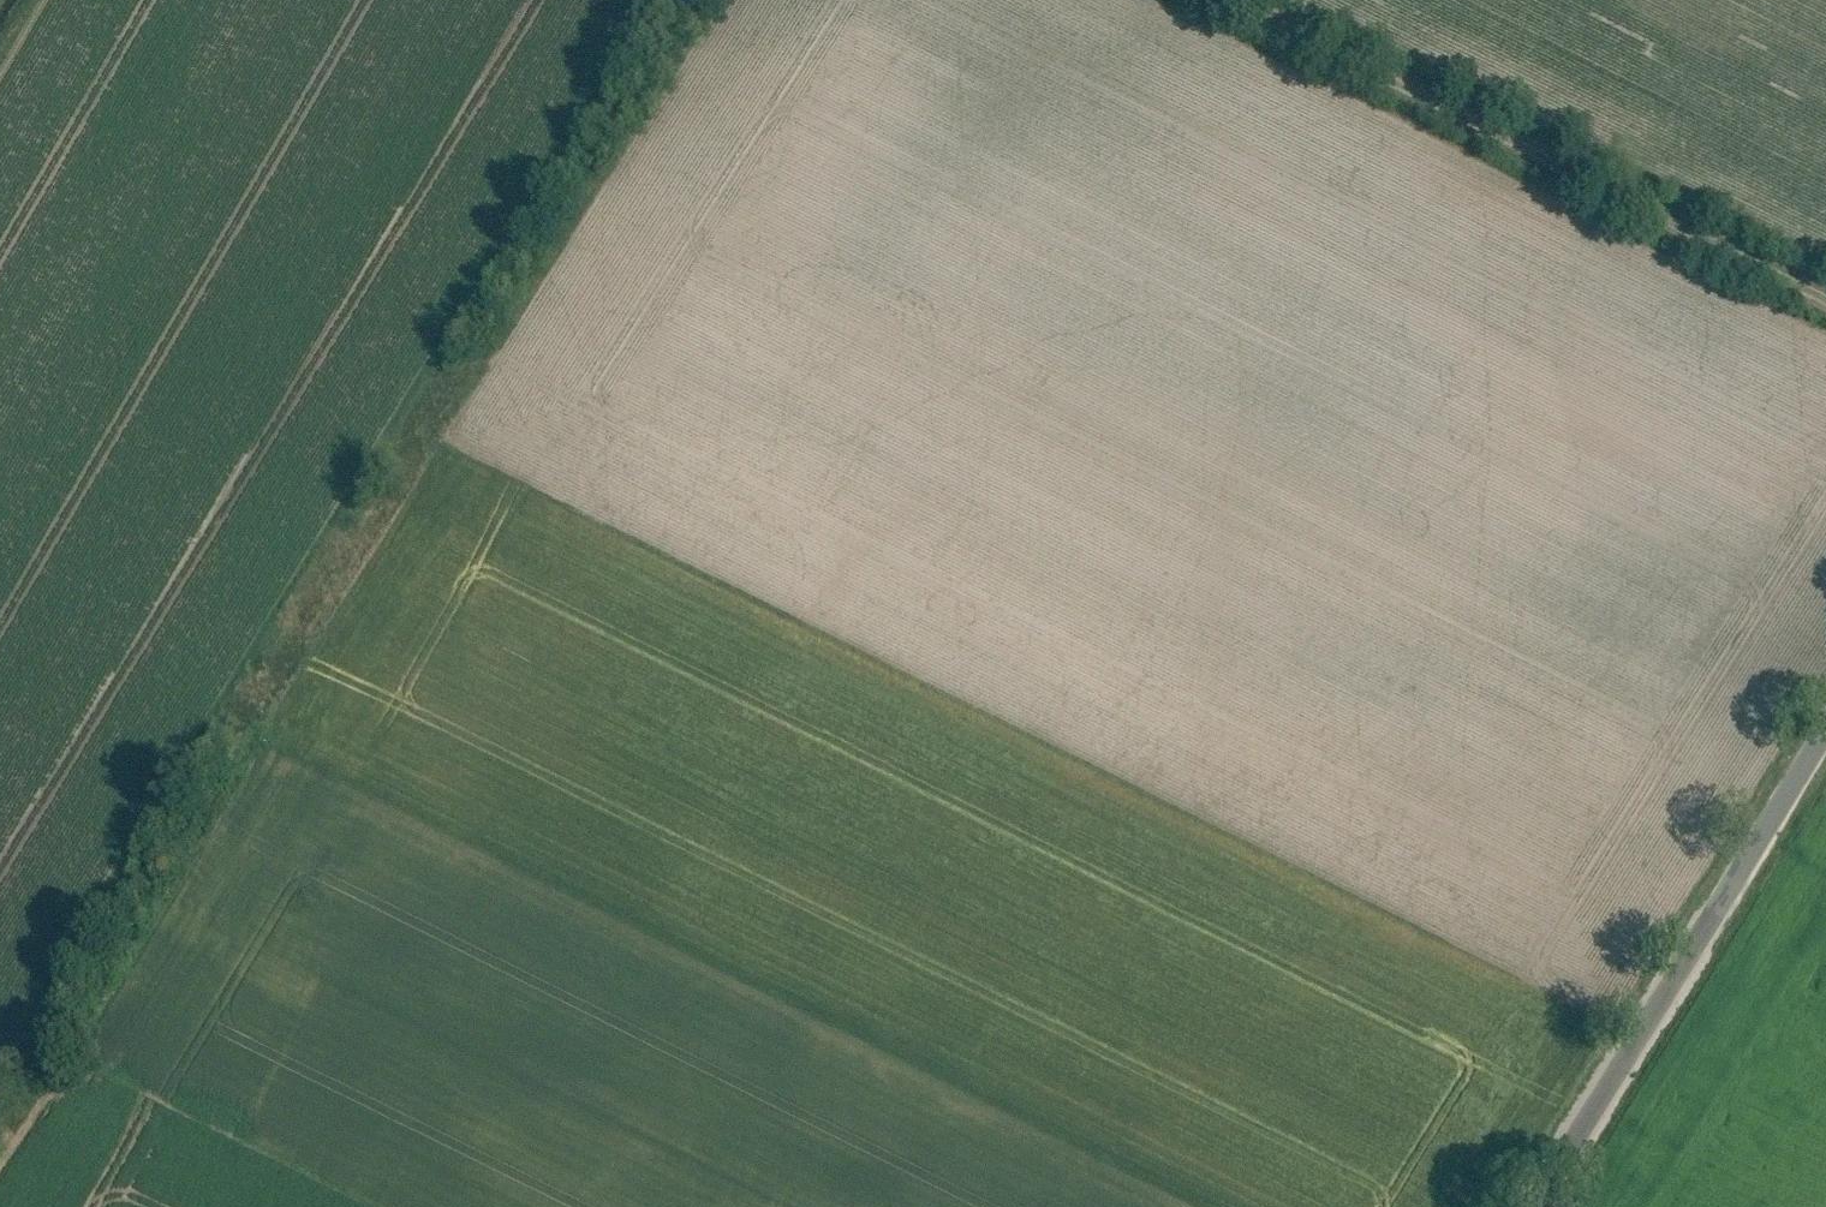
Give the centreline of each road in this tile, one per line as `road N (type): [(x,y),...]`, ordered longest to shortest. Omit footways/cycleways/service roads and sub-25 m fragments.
road 1 (track): [(1231,0),(1825,298)]
road 2 (tertiary): [(1539,1206),(1825,742)]

